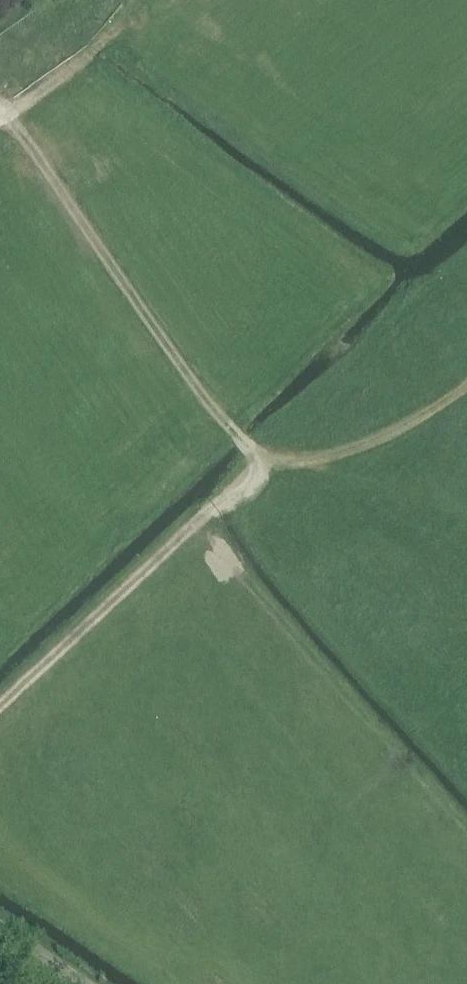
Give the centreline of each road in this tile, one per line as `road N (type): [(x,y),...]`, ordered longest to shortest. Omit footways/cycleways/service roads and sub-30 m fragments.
road 1 (track): [(0,117),(110,278),(241,442),(310,463),(375,444),(466,379)]

